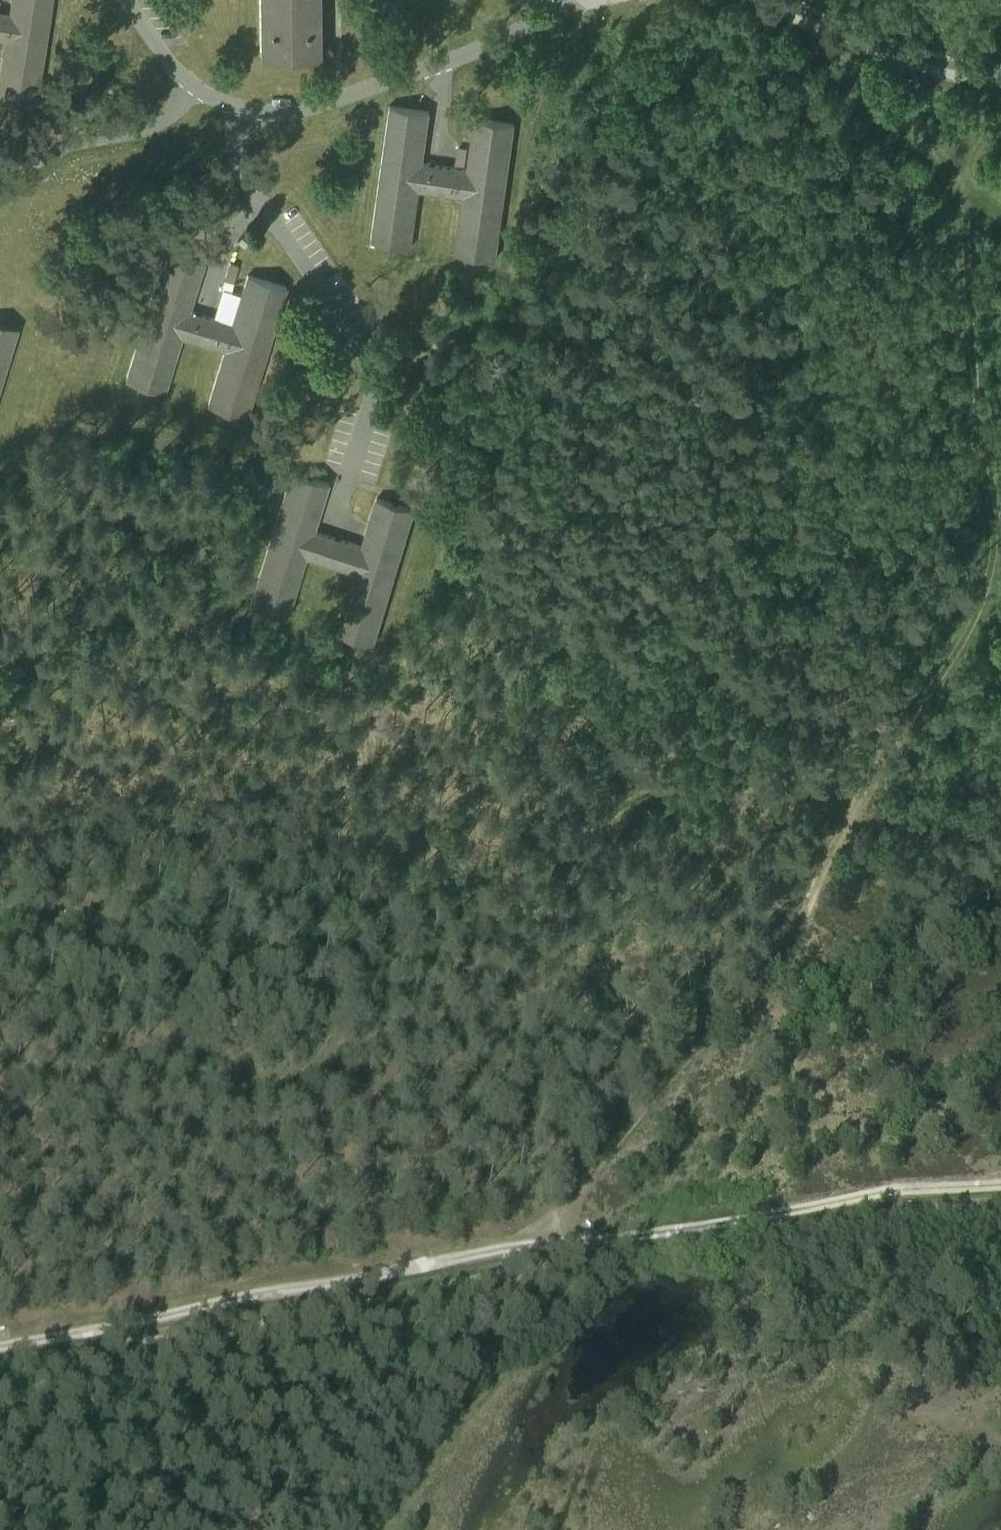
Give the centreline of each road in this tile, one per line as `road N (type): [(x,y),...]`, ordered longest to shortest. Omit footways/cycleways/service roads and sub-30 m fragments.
road 1 (track): [(0,1312),(535,1236),(576,1211),(663,1087),(703,1041),(769,987),(842,830),(975,618),(996,525),(965,275),(911,155),(820,24)]

